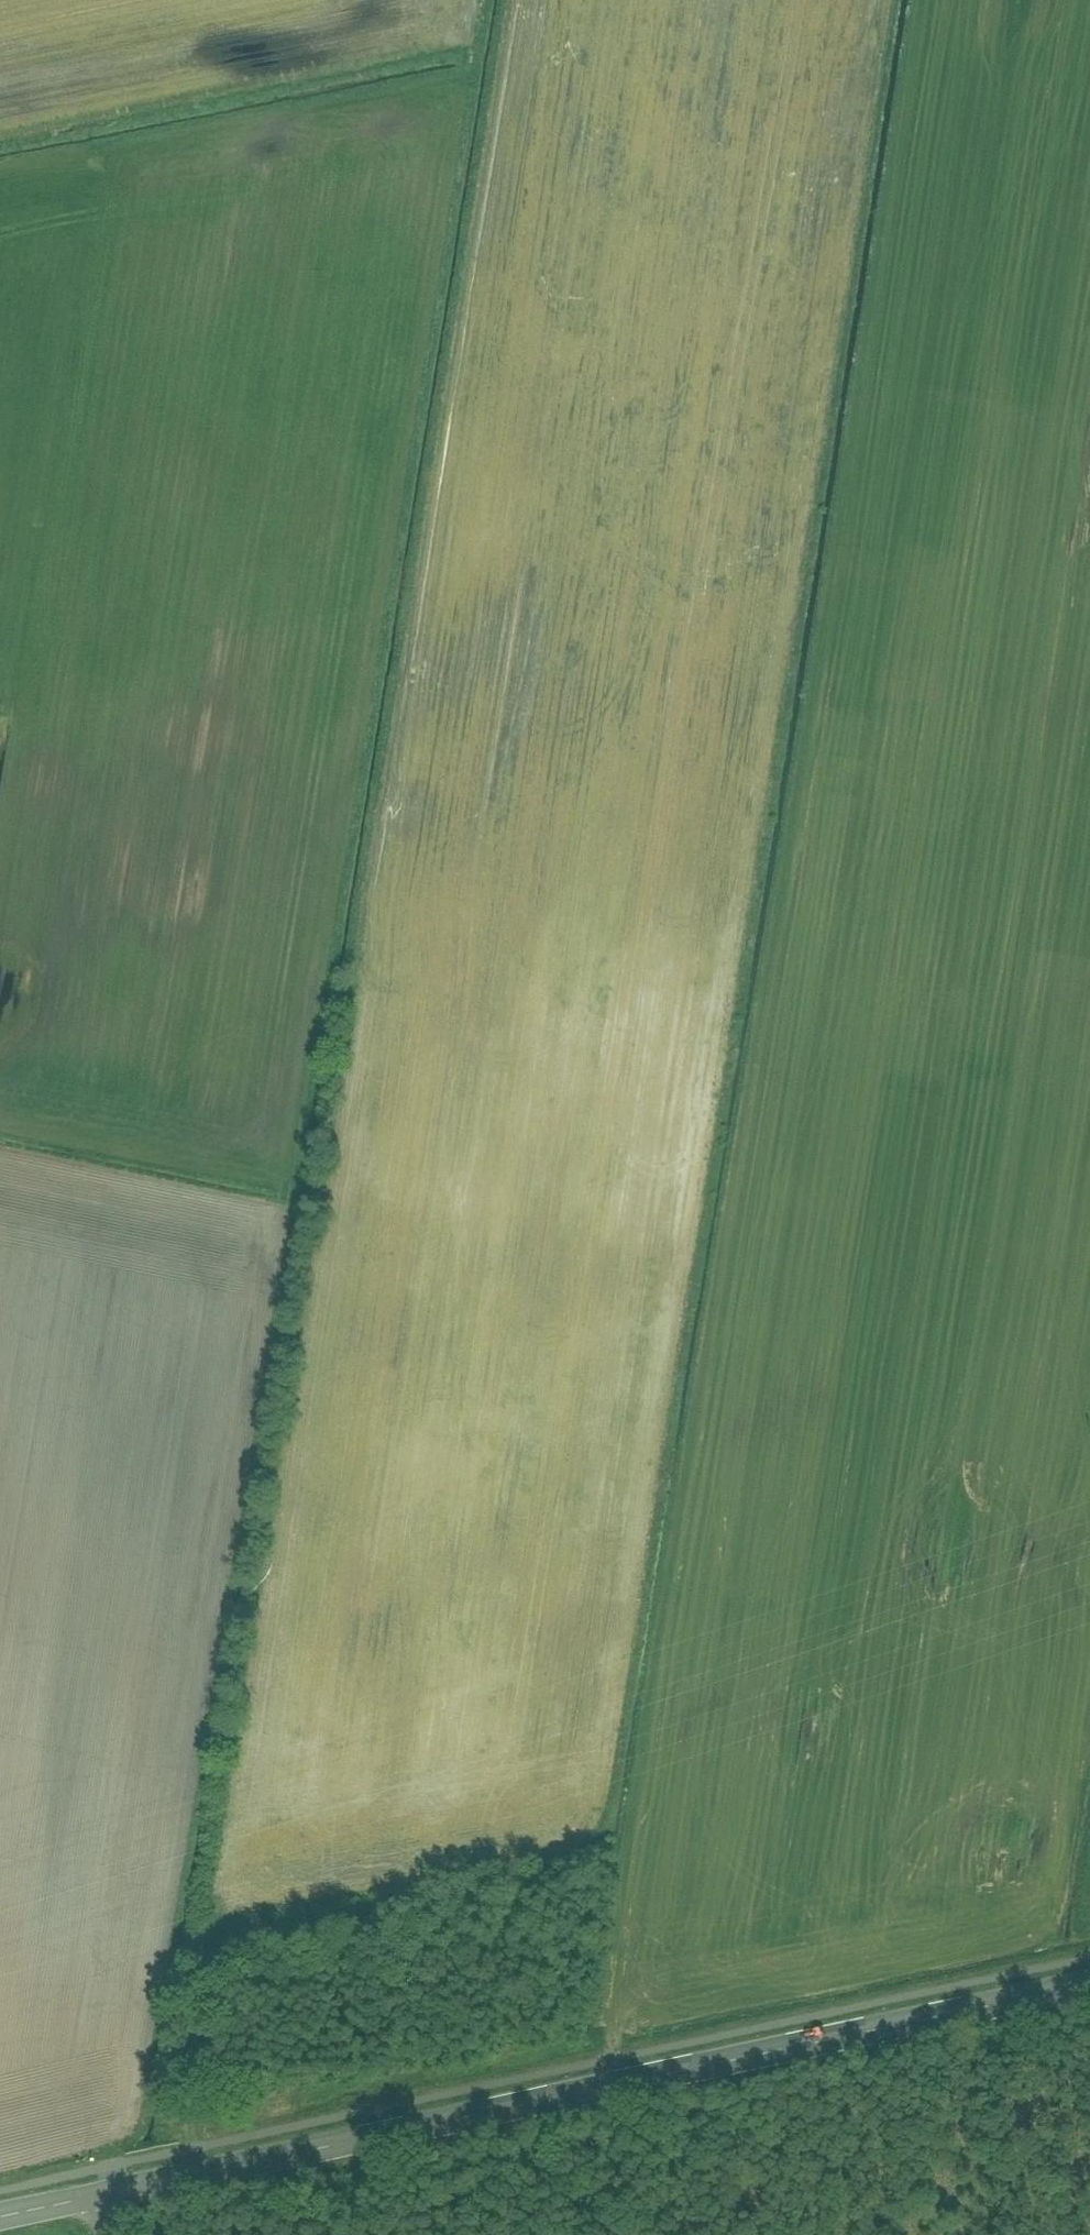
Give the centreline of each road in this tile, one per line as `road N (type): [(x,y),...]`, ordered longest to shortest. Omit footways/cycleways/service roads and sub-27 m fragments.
road 1 (secondary): [(114,2193),(1089,1987)]

